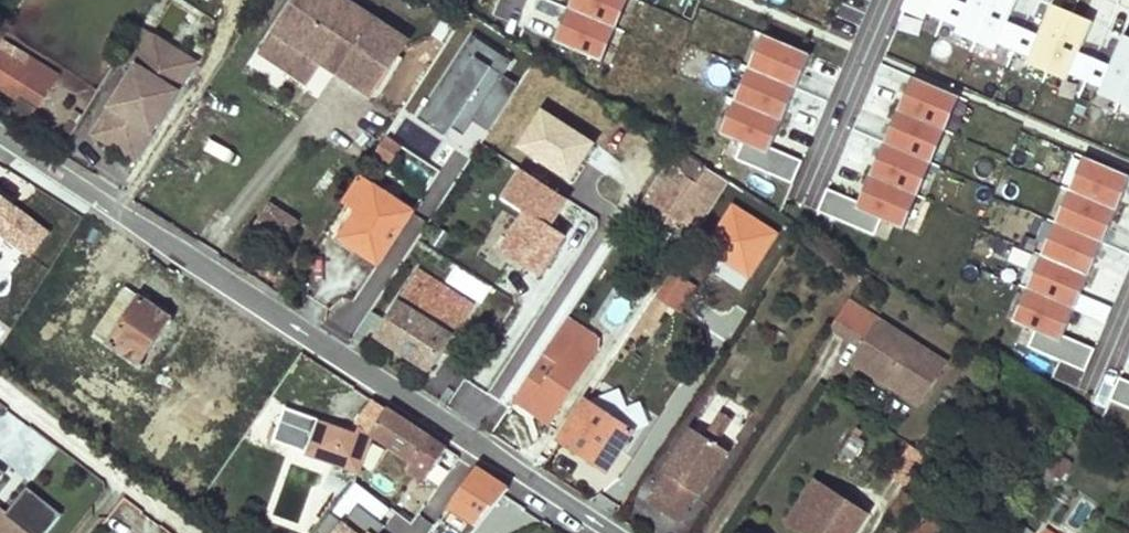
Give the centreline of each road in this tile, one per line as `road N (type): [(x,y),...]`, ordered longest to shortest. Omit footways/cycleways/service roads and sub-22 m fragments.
road 1 (residential): [(0,132),(616,532)]

